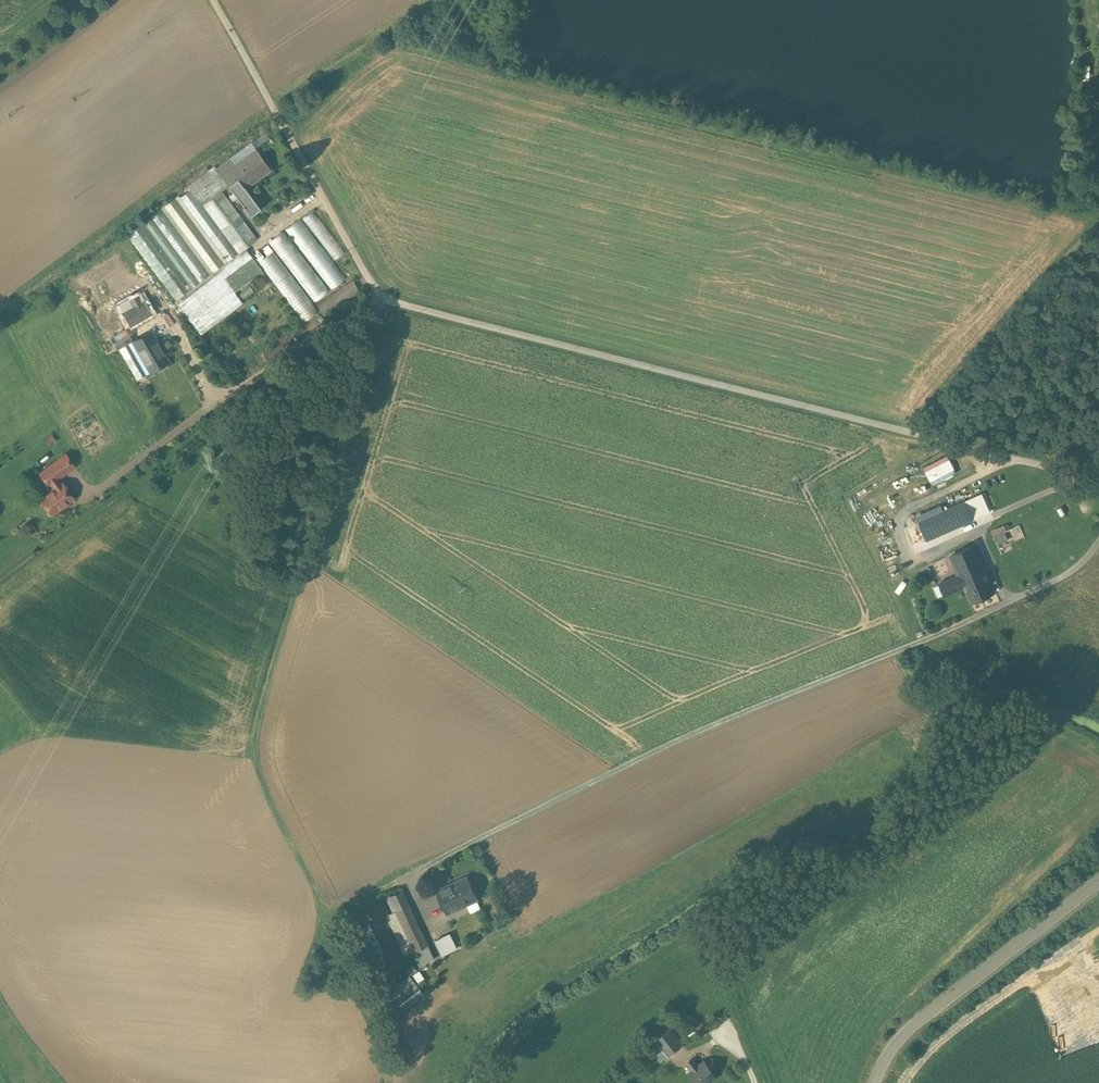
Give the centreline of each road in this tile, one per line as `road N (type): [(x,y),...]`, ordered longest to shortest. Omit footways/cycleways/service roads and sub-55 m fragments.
road 1 (unclassified): [(213,0),(372,286),(395,303),(1098,478)]
road 2 (unclassified): [(1098,880),(919,1025),(875,1082)]

